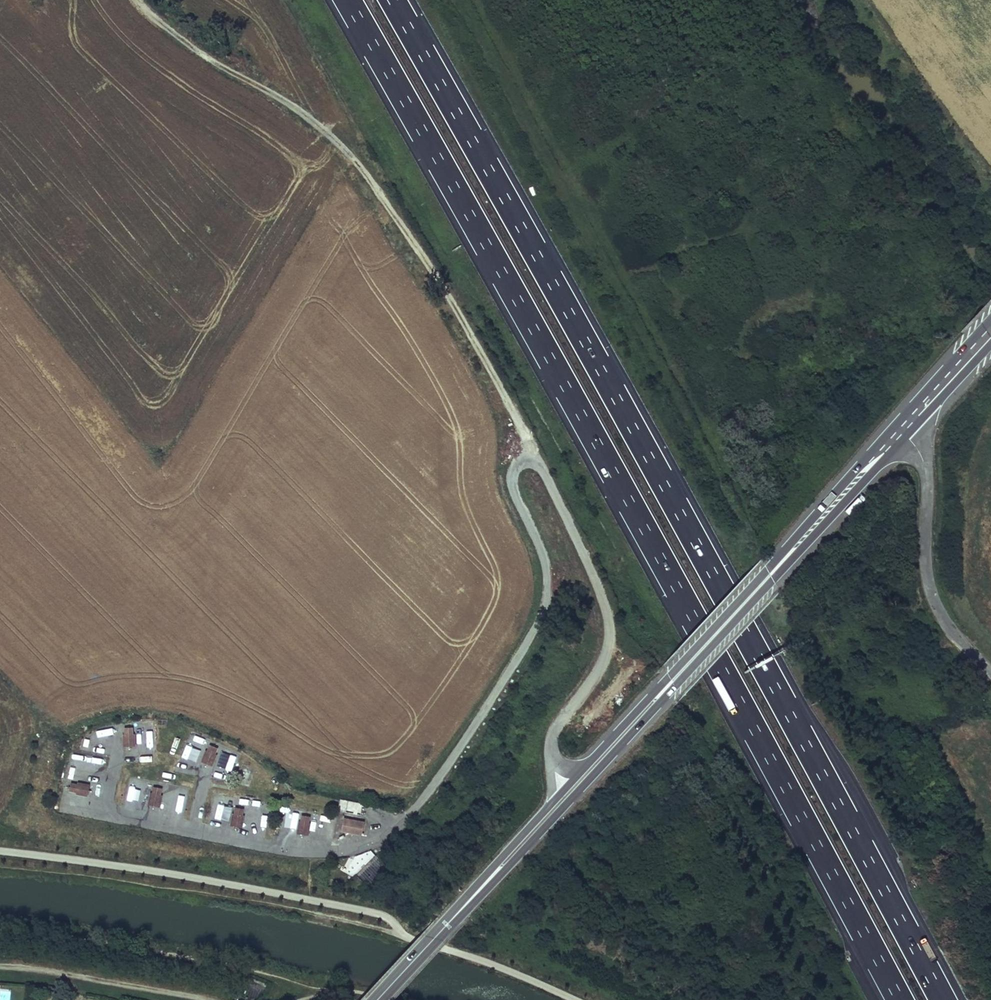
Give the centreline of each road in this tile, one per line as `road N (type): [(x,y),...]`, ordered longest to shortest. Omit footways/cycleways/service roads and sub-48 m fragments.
road 1 (motorway): [(944,999),(392,0)]
road 2 (motorway): [(348,0),(899,999)]
road 3 (tertiary): [(378,999),(904,432)]
road 4 (track): [(527,457),(519,425),(465,324),(364,173),(284,101),(210,59),(138,0)]
road 5 (residential): [(990,672),(934,602),(925,566),(927,477),(904,432)]
road 6 (track): [(204,999),(52,966),(0,963)]
road 7 (tertiary): [(904,432),(990,334)]

